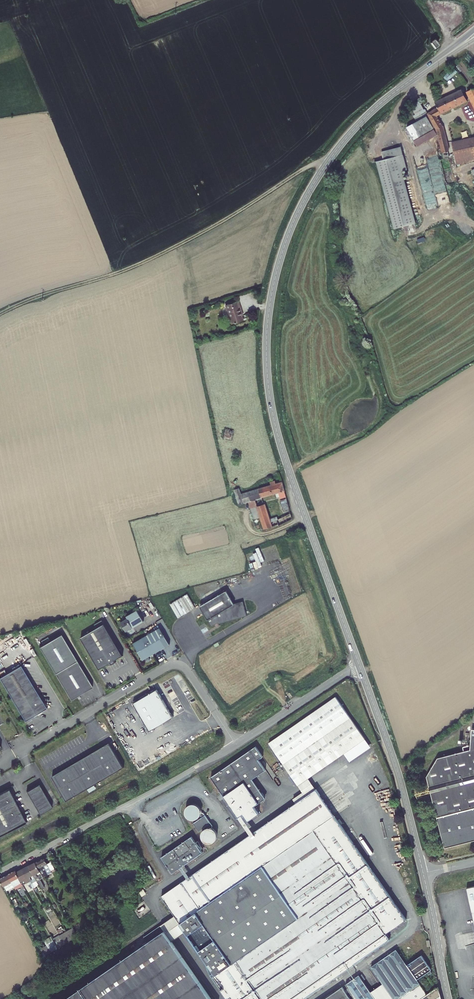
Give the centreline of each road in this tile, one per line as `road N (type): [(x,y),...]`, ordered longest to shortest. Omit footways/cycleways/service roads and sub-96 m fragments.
road 1 (tertiary): [(359,664),(277,432),(268,320),(287,237),(324,168),(372,111),(434,65)]
road 2 (residential): [(0,872),(198,766),(359,664)]
road 3 (track): [(0,313),(152,258),(330,158)]
road 4 (tertiary): [(424,873),(359,664)]
road 5 (tertiary): [(449,998),(424,873)]

